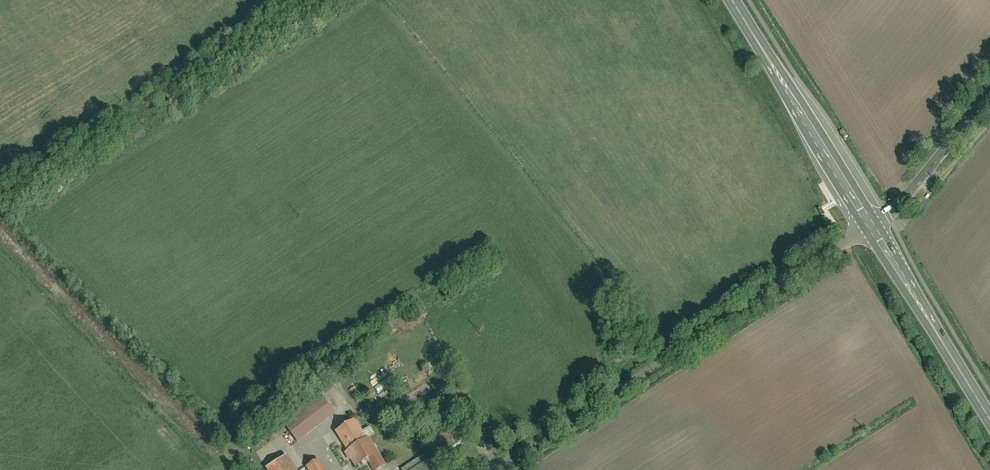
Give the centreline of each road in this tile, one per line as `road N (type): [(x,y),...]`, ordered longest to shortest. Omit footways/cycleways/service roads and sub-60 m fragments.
road 1 (residential): [(488,469),(874,226)]
road 2 (primary): [(734,0),(874,226)]
road 3 (primary): [(874,226),(989,419)]
road 4 (tertiary): [(874,226),(989,96)]

